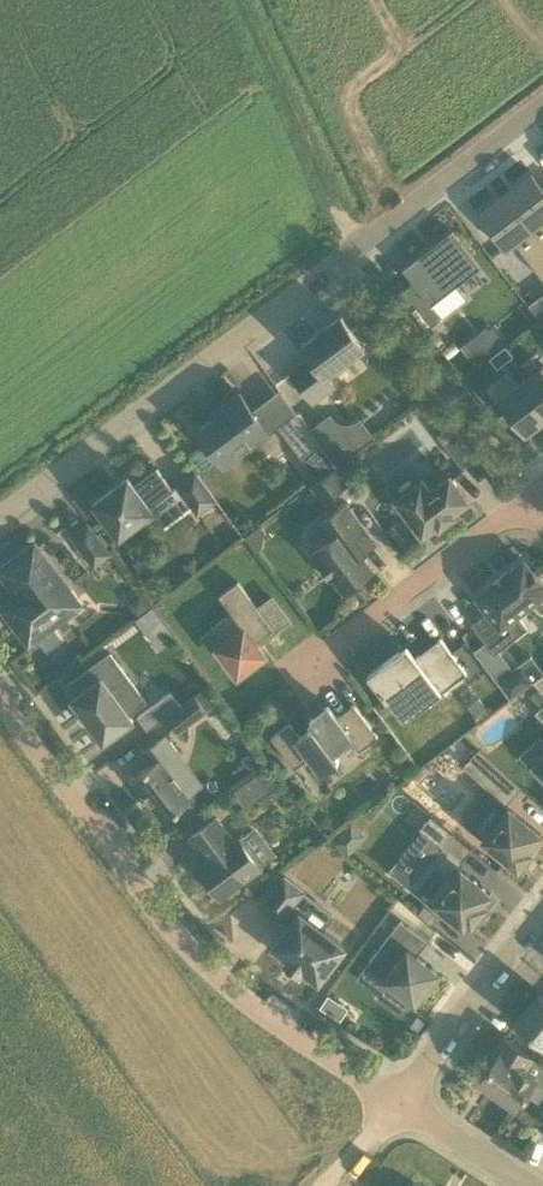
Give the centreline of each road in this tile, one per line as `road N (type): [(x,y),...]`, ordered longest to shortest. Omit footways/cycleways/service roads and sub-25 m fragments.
road 1 (residential): [(0,514),(542,107)]
road 2 (residential): [(0,699),(197,956),(262,1015),(399,1101)]
road 3 (residential): [(531,499),(310,666)]
road 4 (track): [(245,0),(359,249)]
road 5 (residential): [(399,1101),(542,912)]
road 6 (residential): [(539,1185),(399,1101)]
road 7 (track): [(399,1101),(313,1185)]

